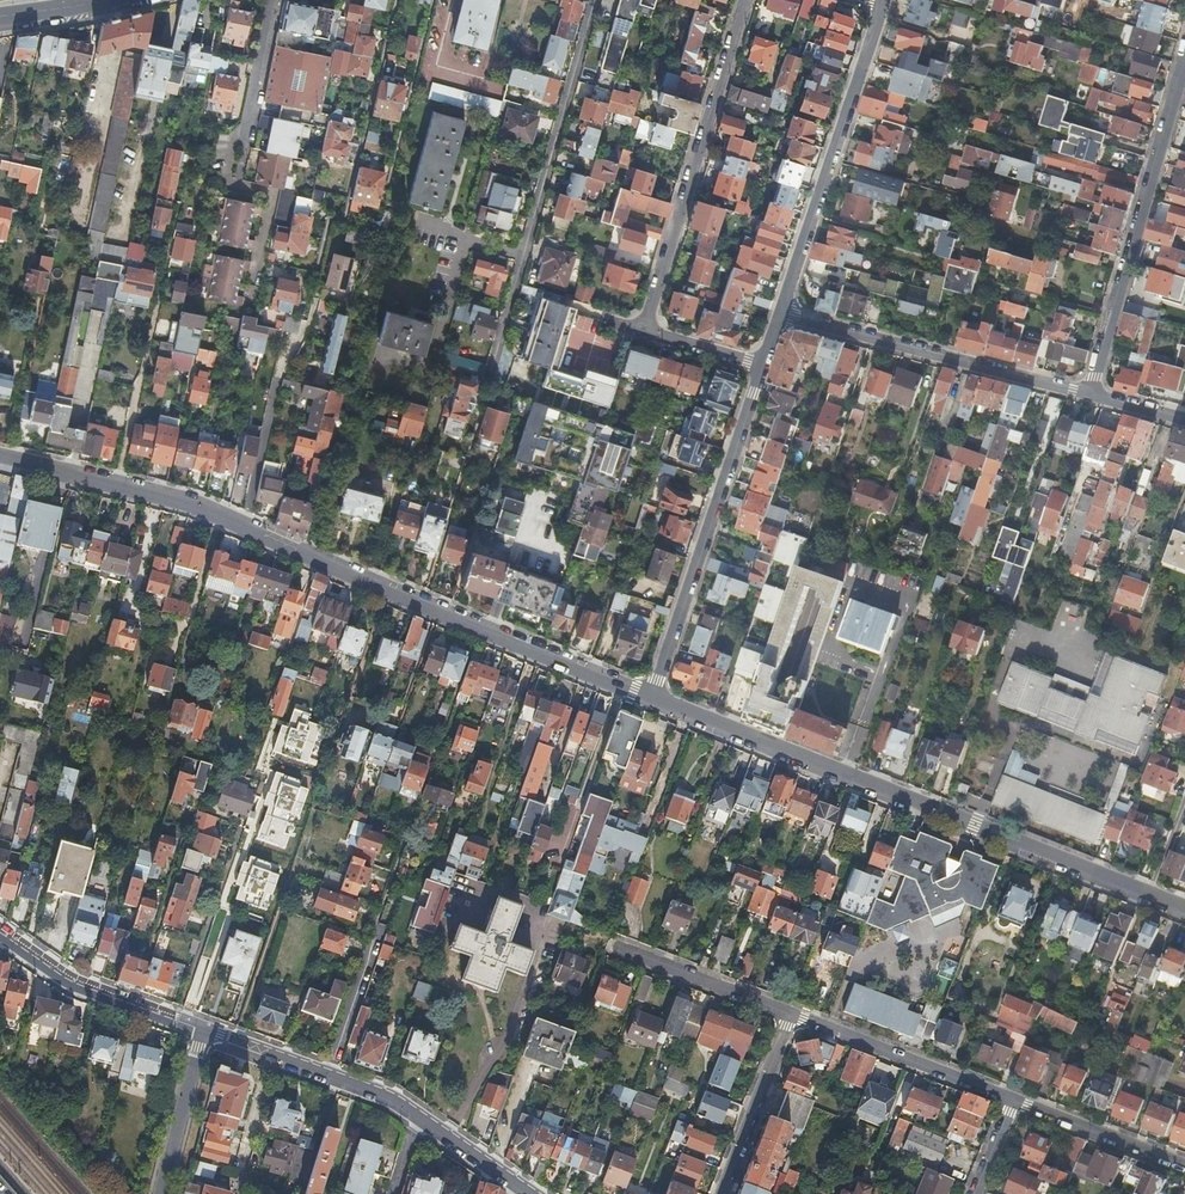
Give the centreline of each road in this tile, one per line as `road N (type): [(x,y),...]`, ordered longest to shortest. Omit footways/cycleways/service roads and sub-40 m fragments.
road 1 (residential): [(651,697),(191,504),(0,456)]
road 2 (residential): [(1184,906),(651,697)]
road 3 (residential): [(594,0),(490,375)]
road 4 (residential): [(651,697),(761,363)]
road 5 (residential): [(746,0),(645,330)]
road 6 (residential): [(1184,65),(1092,395)]
road 7 (residential): [(454,799),(437,848),(401,836),(329,1075)]
road 8 (residential): [(779,313),(881,1)]
road 9 (residential): [(1092,395),(779,313)]
road 10 (residential): [(1014,1098),(787,1013)]
road 11 (residential): [(329,1075),(389,1097),(533,1193)]
road 12 (residential): [(0,938),(71,985),(203,1033)]
road 13 (residential): [(787,1013),(720,1193)]
road 14 (residential): [(787,1013),(617,948)]
road 15 (residential): [(1014,1098),(1184,1163)]
road 16 (residential): [(159,1193),(203,1033)]
road 17 (residential): [(203,1033),(329,1075)]
road 18 (residential): [(645,330),(761,363)]

